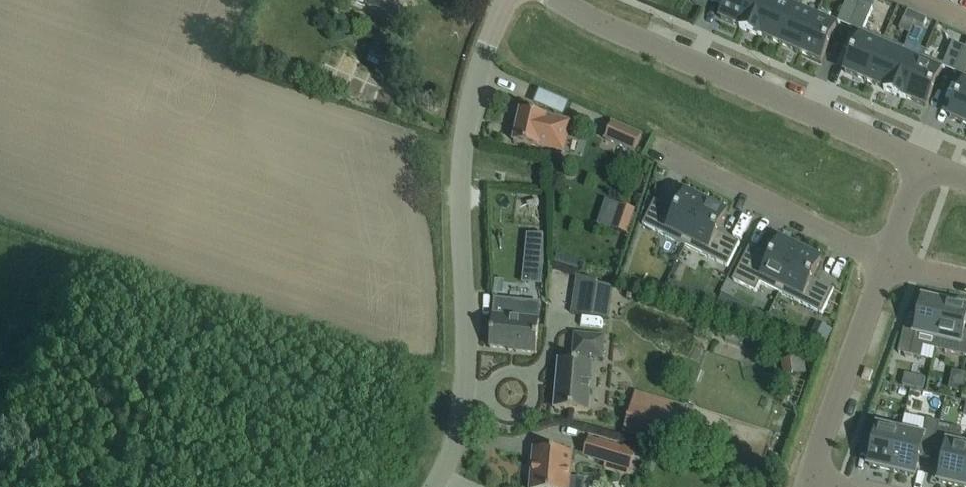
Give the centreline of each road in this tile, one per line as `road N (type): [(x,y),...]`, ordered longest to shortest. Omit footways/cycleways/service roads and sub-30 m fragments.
road 1 (unclassified): [(432,486),(454,448),(465,375),(461,149),(478,64),(508,0)]
road 2 (residential): [(561,0),(918,161)]
road 3 (residential): [(884,257),(657,143)]
road 4 (residential): [(807,485),(884,257)]

